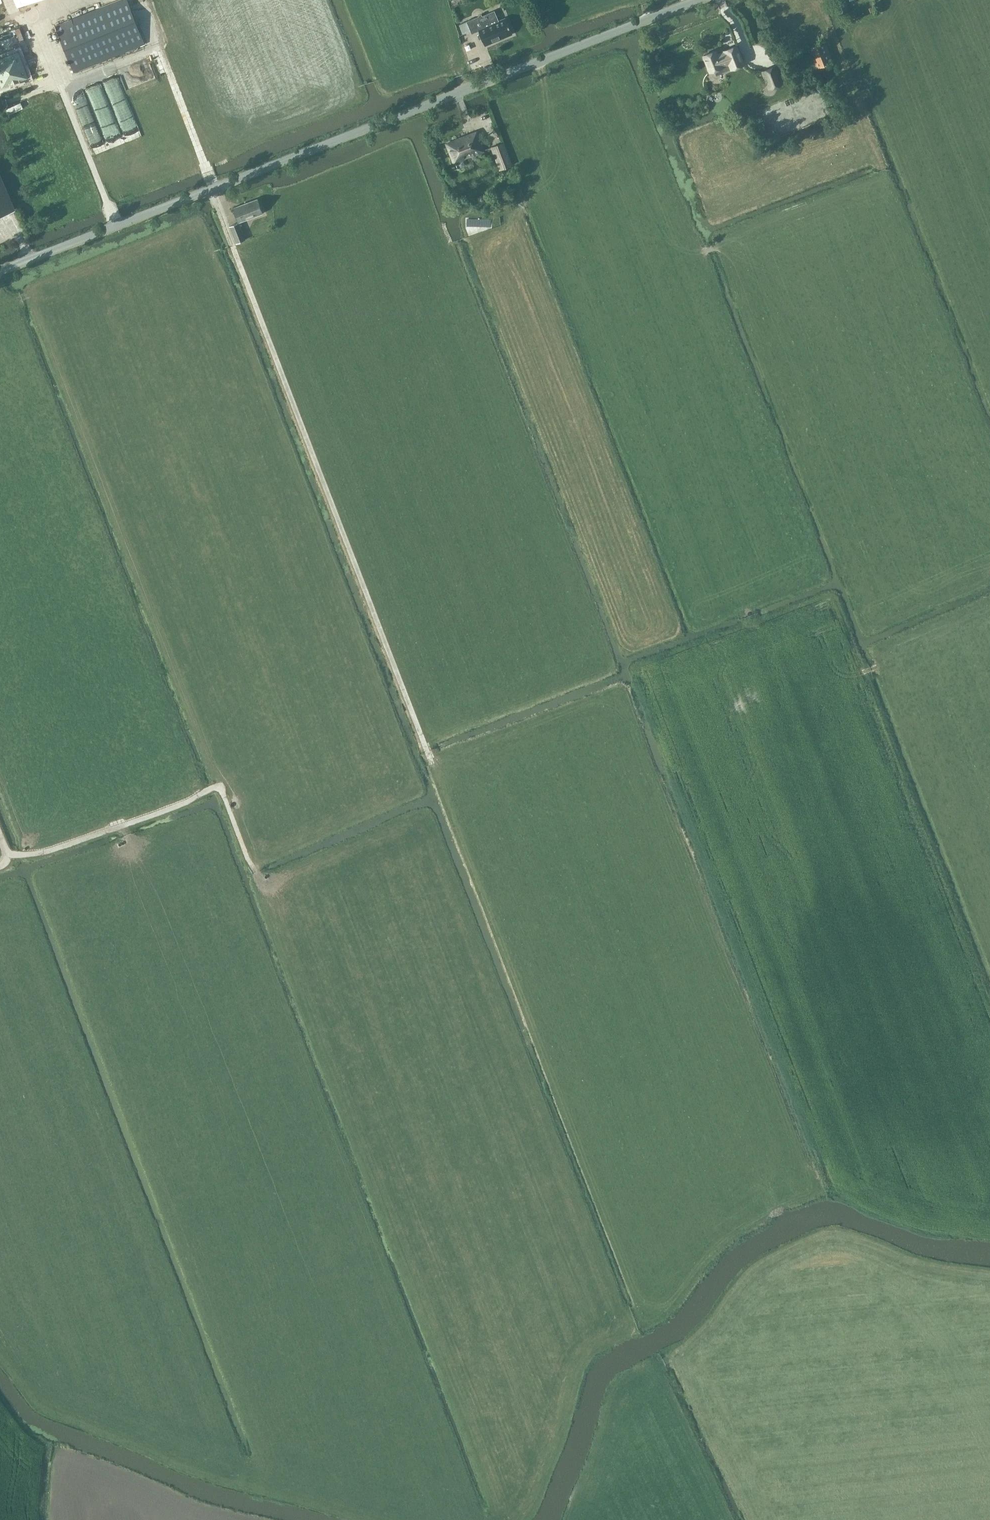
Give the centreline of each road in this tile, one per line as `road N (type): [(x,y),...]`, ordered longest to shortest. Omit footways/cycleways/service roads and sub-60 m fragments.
road 1 (track): [(645,1318),(220,212)]
road 2 (tertiary): [(0,272),(697,0)]
road 3 (track): [(149,0),(206,167)]

